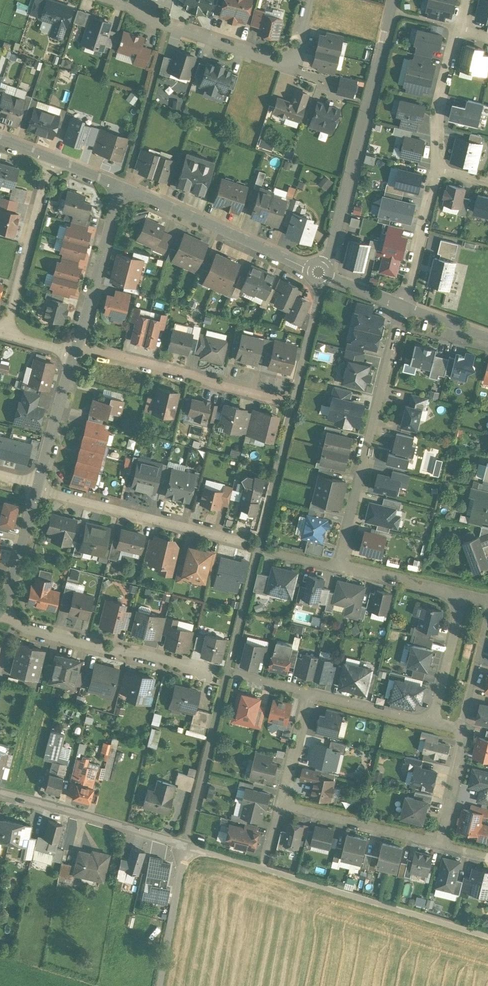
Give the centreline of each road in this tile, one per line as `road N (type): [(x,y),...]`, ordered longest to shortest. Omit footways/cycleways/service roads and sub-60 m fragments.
road 1 (track): [(487,936),(184,846)]
road 2 (residential): [(403,305),(337,571)]
road 3 (residential): [(325,264),(393,0)]
road 4 (residential): [(308,0),(292,66),(110,0)]
road 5 (residential): [(1,612),(35,638),(226,682)]
road 6 (residential): [(37,493),(248,542)]
road 7 (residential): [(77,349),(286,403)]
road 8 (residential): [(309,269),(120,188)]
road 9 (residential): [(184,846),(0,794)]
road 10 (residential): [(4,335),(51,159)]
road 11 (residential): [(77,349),(120,188)]
road 12 (residential): [(281,805),(439,845)]
road 13 (residential): [(430,723),(459,731),(464,742),(439,845)]
road 14 (residential): [(459,30),(437,113),(438,171)]
road 15 (track): [(184,846),(159,985)]
road 16 (residential): [(438,171),(403,305)]
road 17 (residential): [(37,489),(75,356)]
road 18 (residential): [(430,723),(462,597)]
road 19 (residential): [(462,597),(337,571)]
road 20 (residential): [(1,612),(37,493)]
road 21 (residential): [(309,695),(430,723)]

